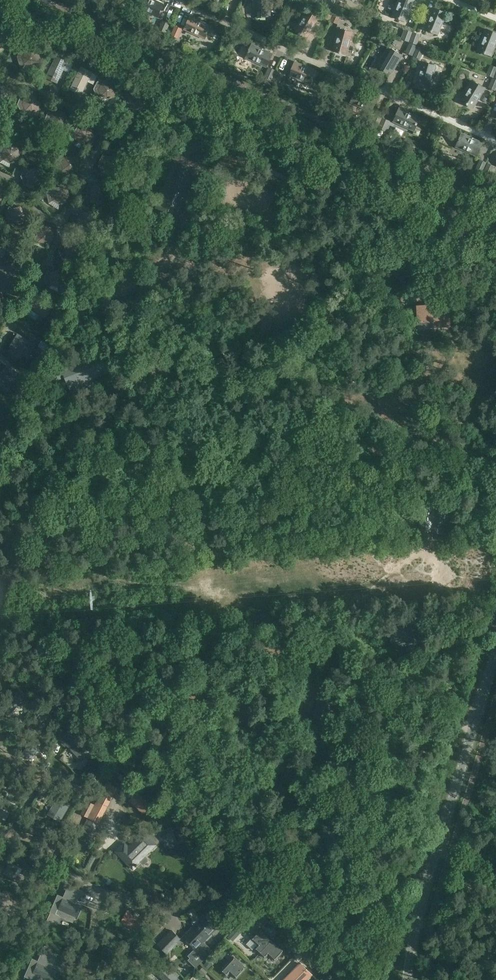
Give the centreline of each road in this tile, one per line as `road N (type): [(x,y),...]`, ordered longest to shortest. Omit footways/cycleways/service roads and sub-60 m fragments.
road 1 (track): [(495,272),(231,372),(135,366),(118,354),(131,319),(160,290),(167,260),(211,175),(213,143),(266,144),(359,189),(425,252)]
road 2 (track): [(0,582),(364,581),(427,544)]
road 3 (track): [(424,888),(380,887),(316,827),(212,672),(221,581)]
road 4 (unclassified): [(407,979),(424,888),(495,652)]
road 5 (track): [(475,721),(442,726),(383,688),(303,692),(289,714)]
road 6 (track): [(327,336),(297,282),(267,265),(208,265),(172,252)]
road 7 (track): [(211,175),(291,222),(298,235),(297,282)]

